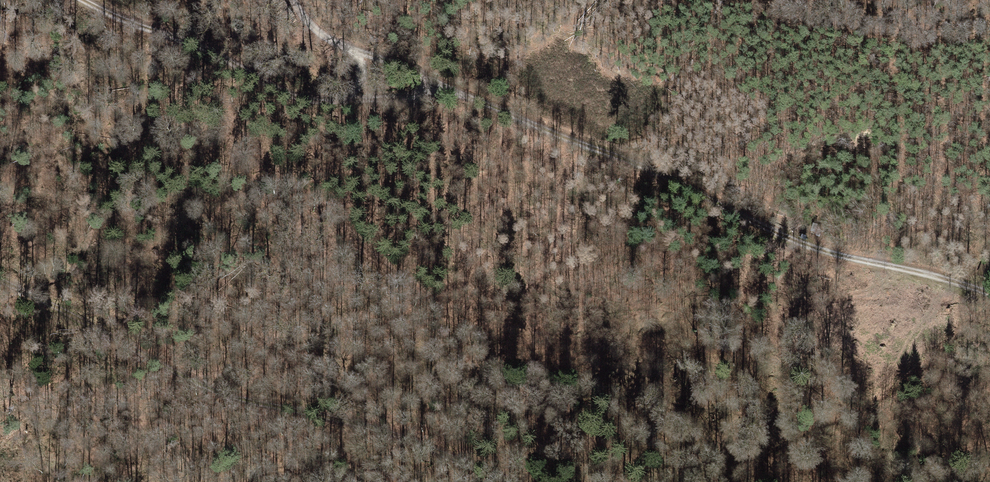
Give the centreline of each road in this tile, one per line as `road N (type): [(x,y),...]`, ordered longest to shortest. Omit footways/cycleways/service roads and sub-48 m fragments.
road 1 (track): [(989,295),(796,242),(626,158),(439,84)]
road 2 (track): [(292,0),(311,32),(439,84),(416,96),(325,103),(273,89),(193,42),(86,0)]
road 3 (track): [(25,291),(230,399),(381,430),(513,481)]

